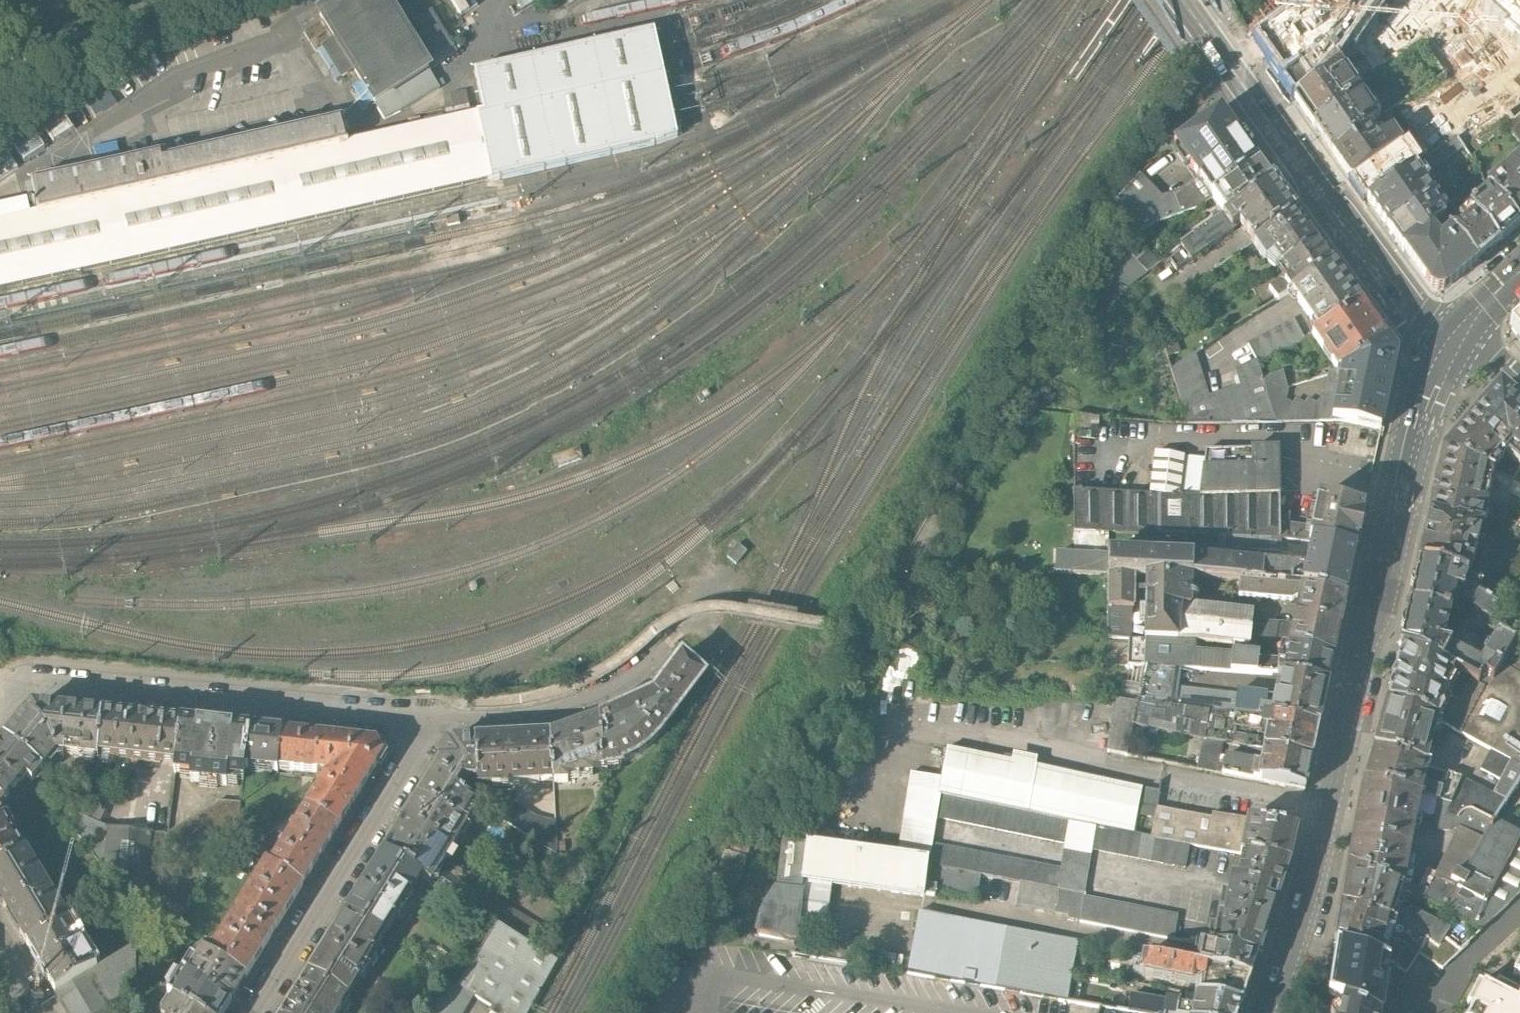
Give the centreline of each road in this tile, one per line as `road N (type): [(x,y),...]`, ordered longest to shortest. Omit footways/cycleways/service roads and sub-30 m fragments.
road 1 (primary): [(1276,1012),(1315,881),(1404,497),(1452,346)]
road 2 (residential): [(0,711),(27,679),(431,717)]
road 3 (secondary): [(1452,346),(1404,307),(1182,0)]
road 4 (residential): [(431,717),(254,1012)]
road 5 (residential): [(431,717),(537,715),(608,690),(658,653)]

